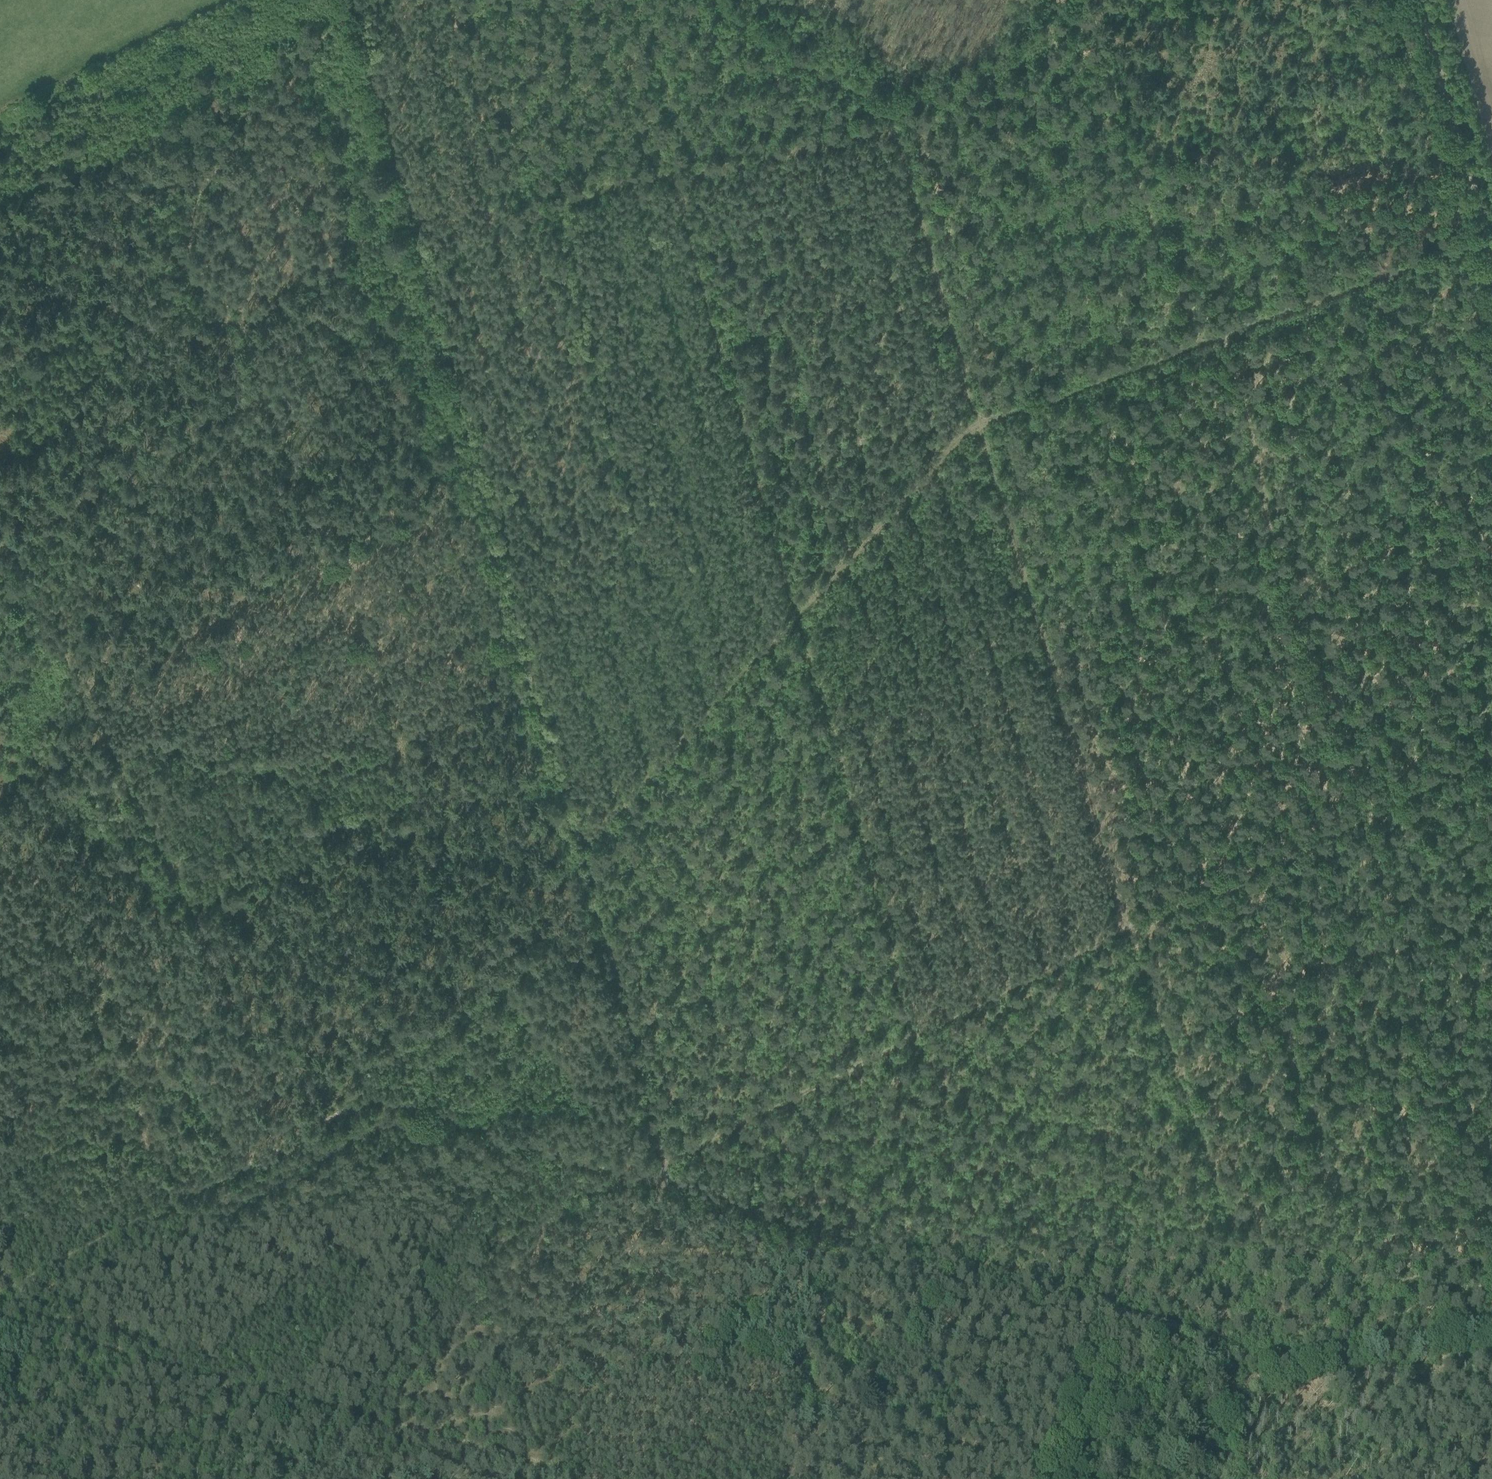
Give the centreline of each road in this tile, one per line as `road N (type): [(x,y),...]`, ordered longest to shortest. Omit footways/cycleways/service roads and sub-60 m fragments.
road 1 (track): [(343,0),(530,676),(662,1188),(1250,1359)]
road 2 (track): [(1491,253),(1420,0)]

